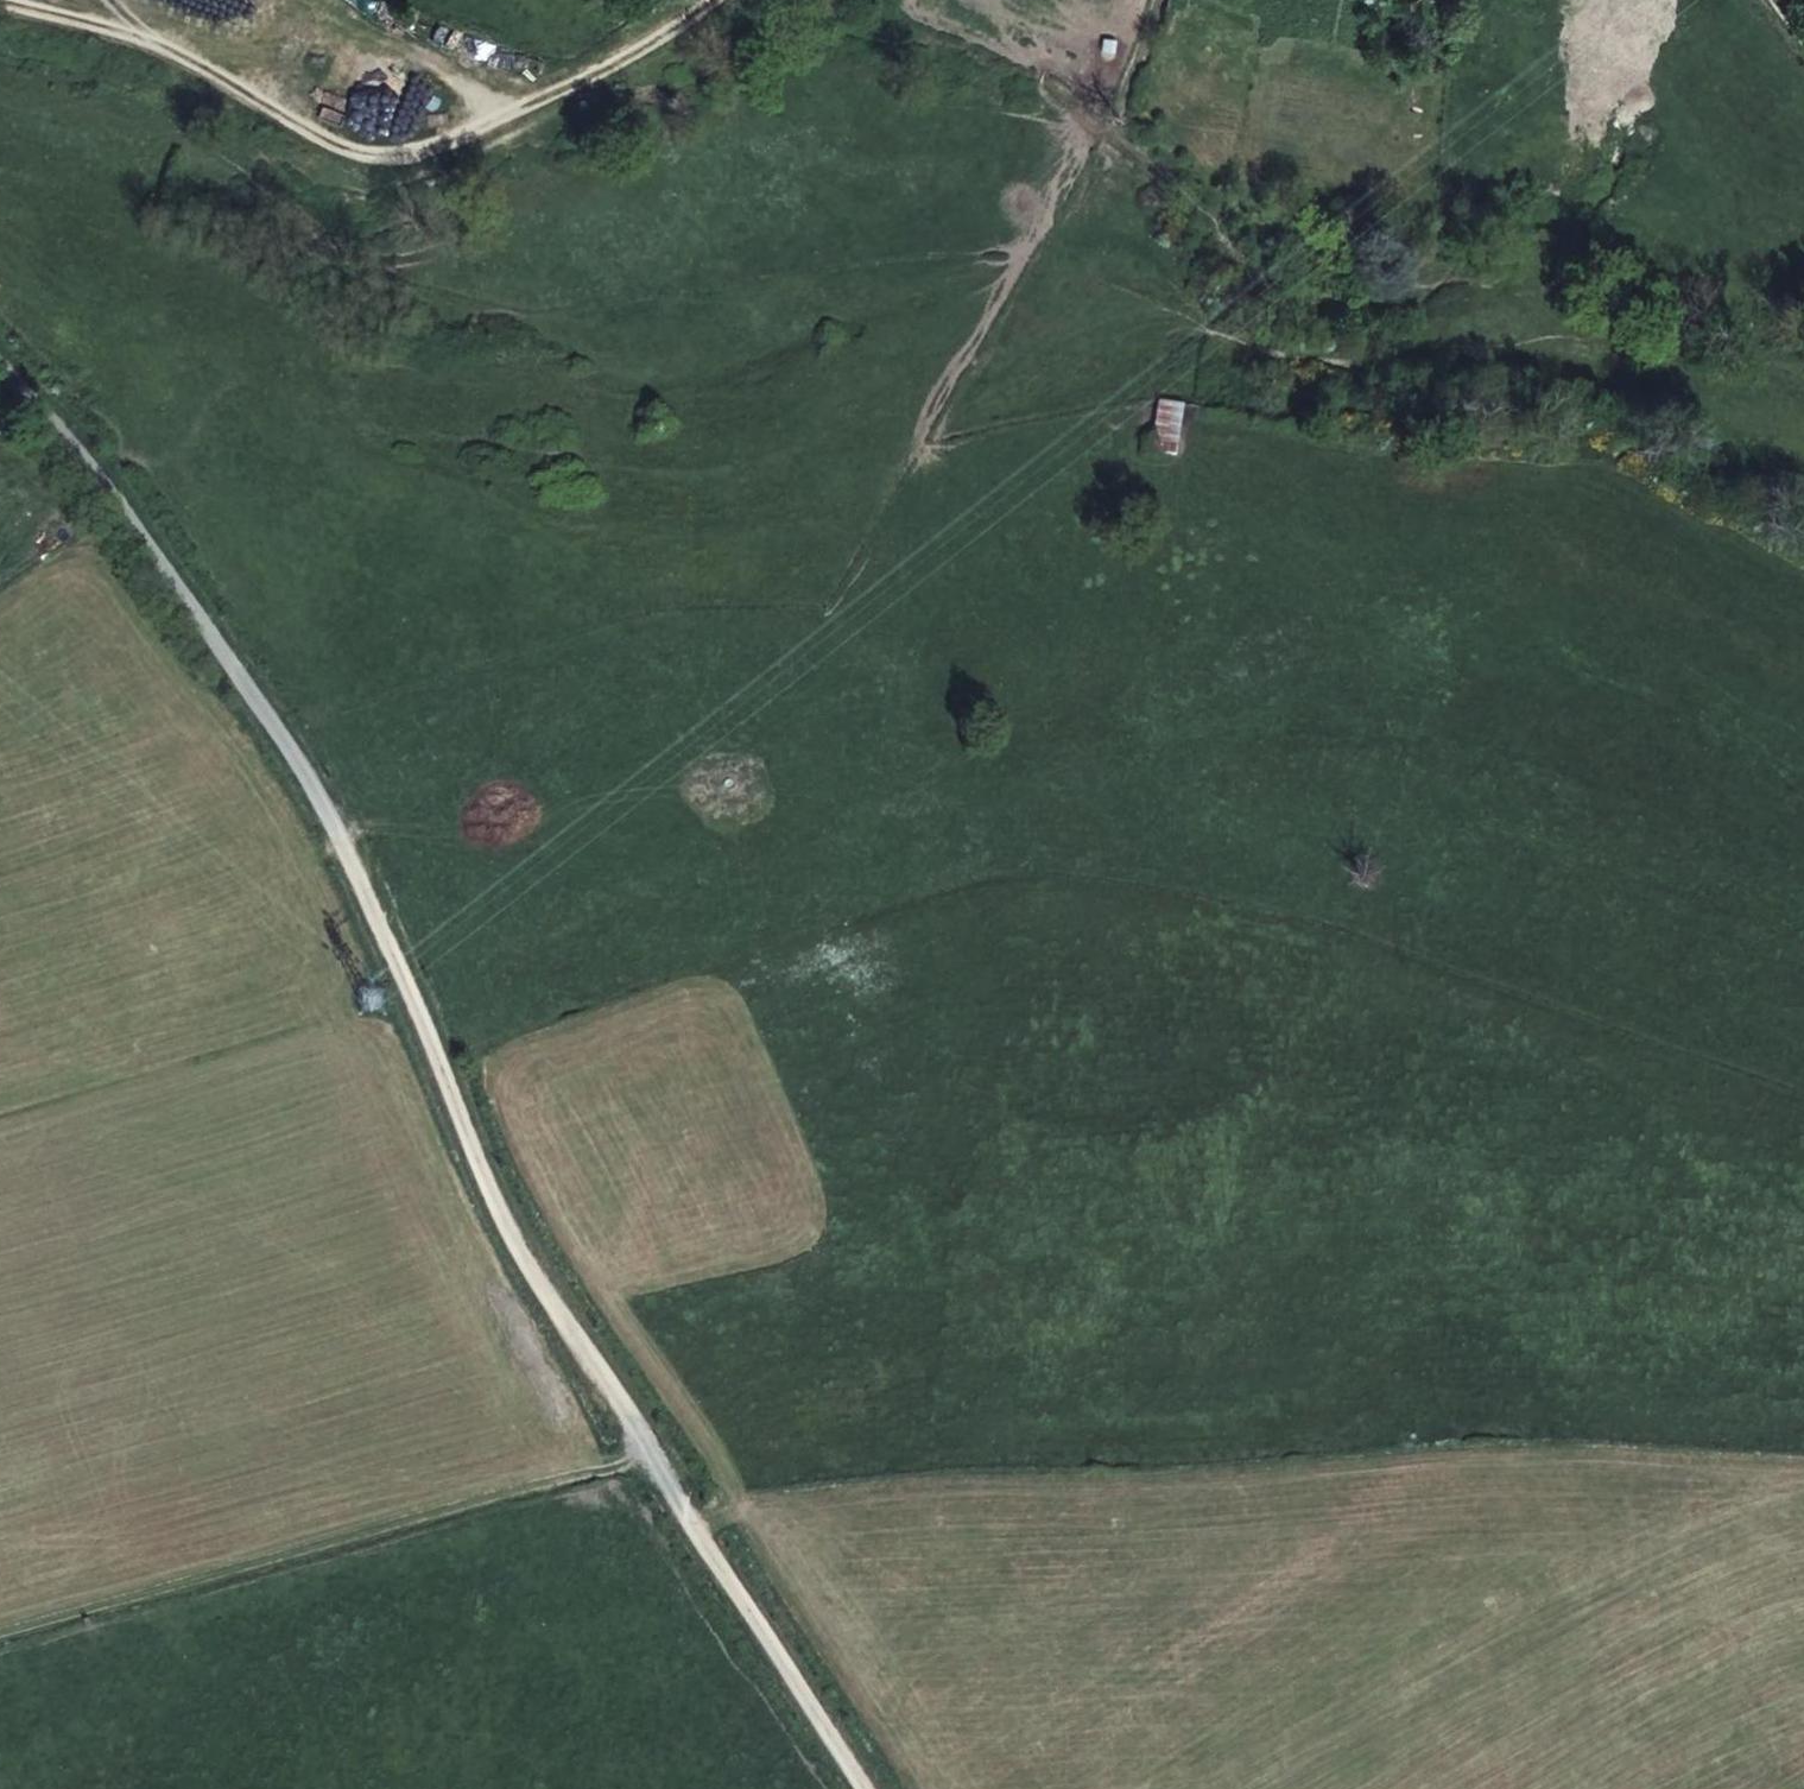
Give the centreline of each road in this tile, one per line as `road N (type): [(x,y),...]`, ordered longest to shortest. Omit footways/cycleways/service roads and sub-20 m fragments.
road 1 (track): [(0,349),(49,389),(150,507),(288,728),(368,882),(468,1145),(536,1283),(657,1458),(863,1788)]
road 2 (track): [(707,0),(444,145),(385,160),(88,18),(0,2)]

